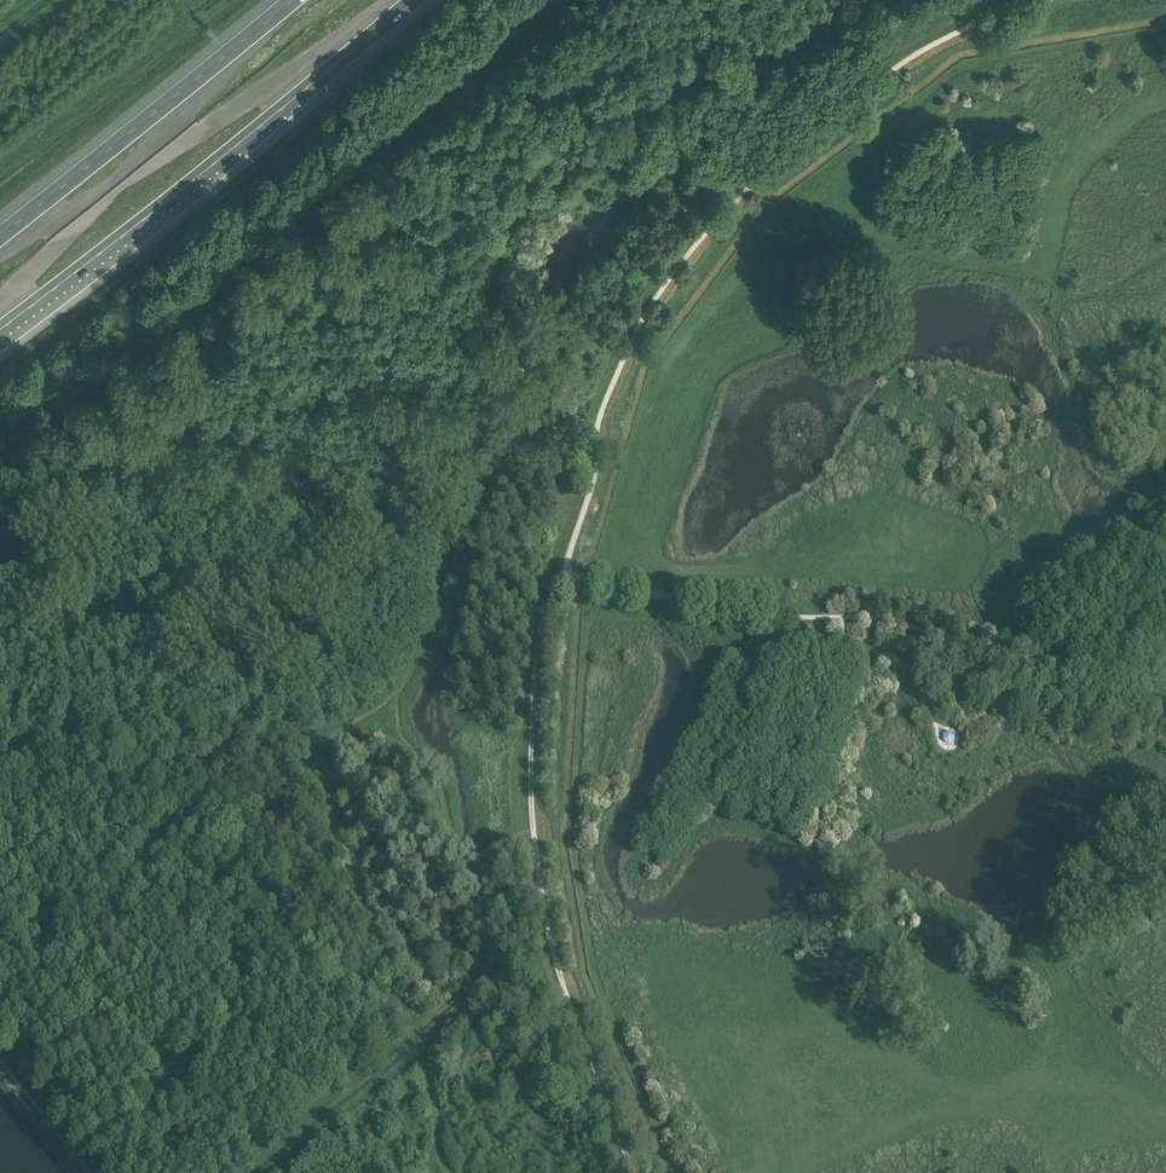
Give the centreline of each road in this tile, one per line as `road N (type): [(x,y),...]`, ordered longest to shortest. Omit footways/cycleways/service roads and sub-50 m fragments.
road 1 (motorway): [(0,330),(413,0)]
road 2 (motorway): [(291,0),(0,235)]

